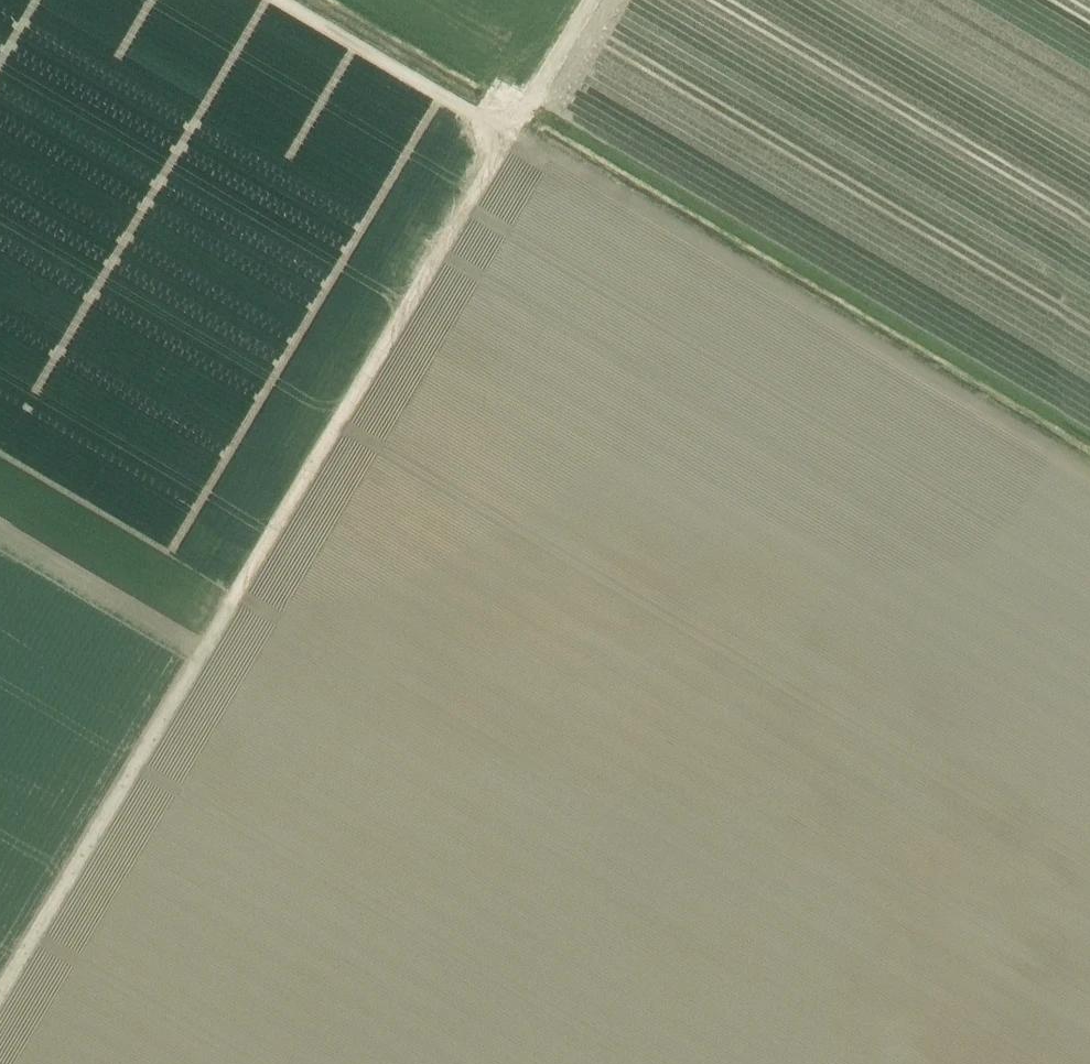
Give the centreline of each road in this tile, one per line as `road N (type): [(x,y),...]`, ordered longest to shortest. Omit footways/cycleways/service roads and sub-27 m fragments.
road 1 (track): [(282,0),(1089,477)]
road 2 (track): [(591,0),(511,134)]

